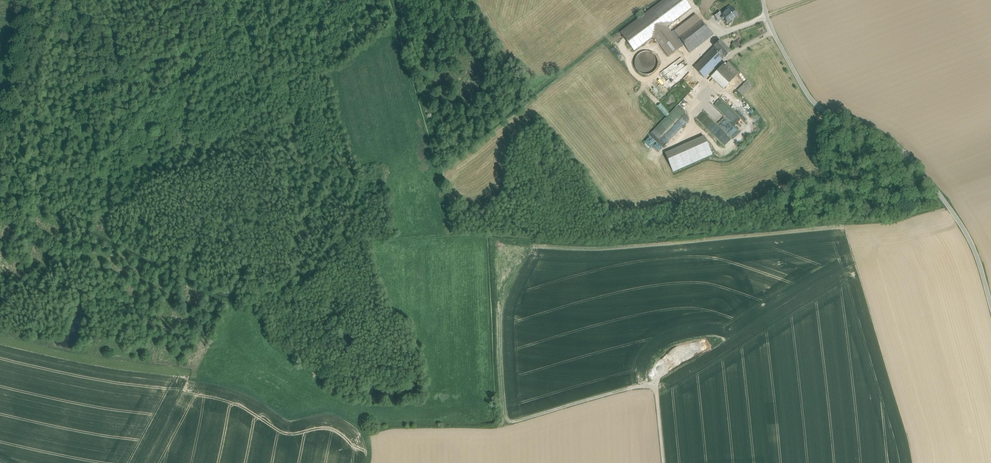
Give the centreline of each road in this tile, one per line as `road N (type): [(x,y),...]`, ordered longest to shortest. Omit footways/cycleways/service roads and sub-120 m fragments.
road 1 (tertiary): [(990,308),(950,205),(887,139),(808,95),(763,0)]
road 2 (track): [(528,280),(499,313),(509,420),(650,386),(663,462)]

